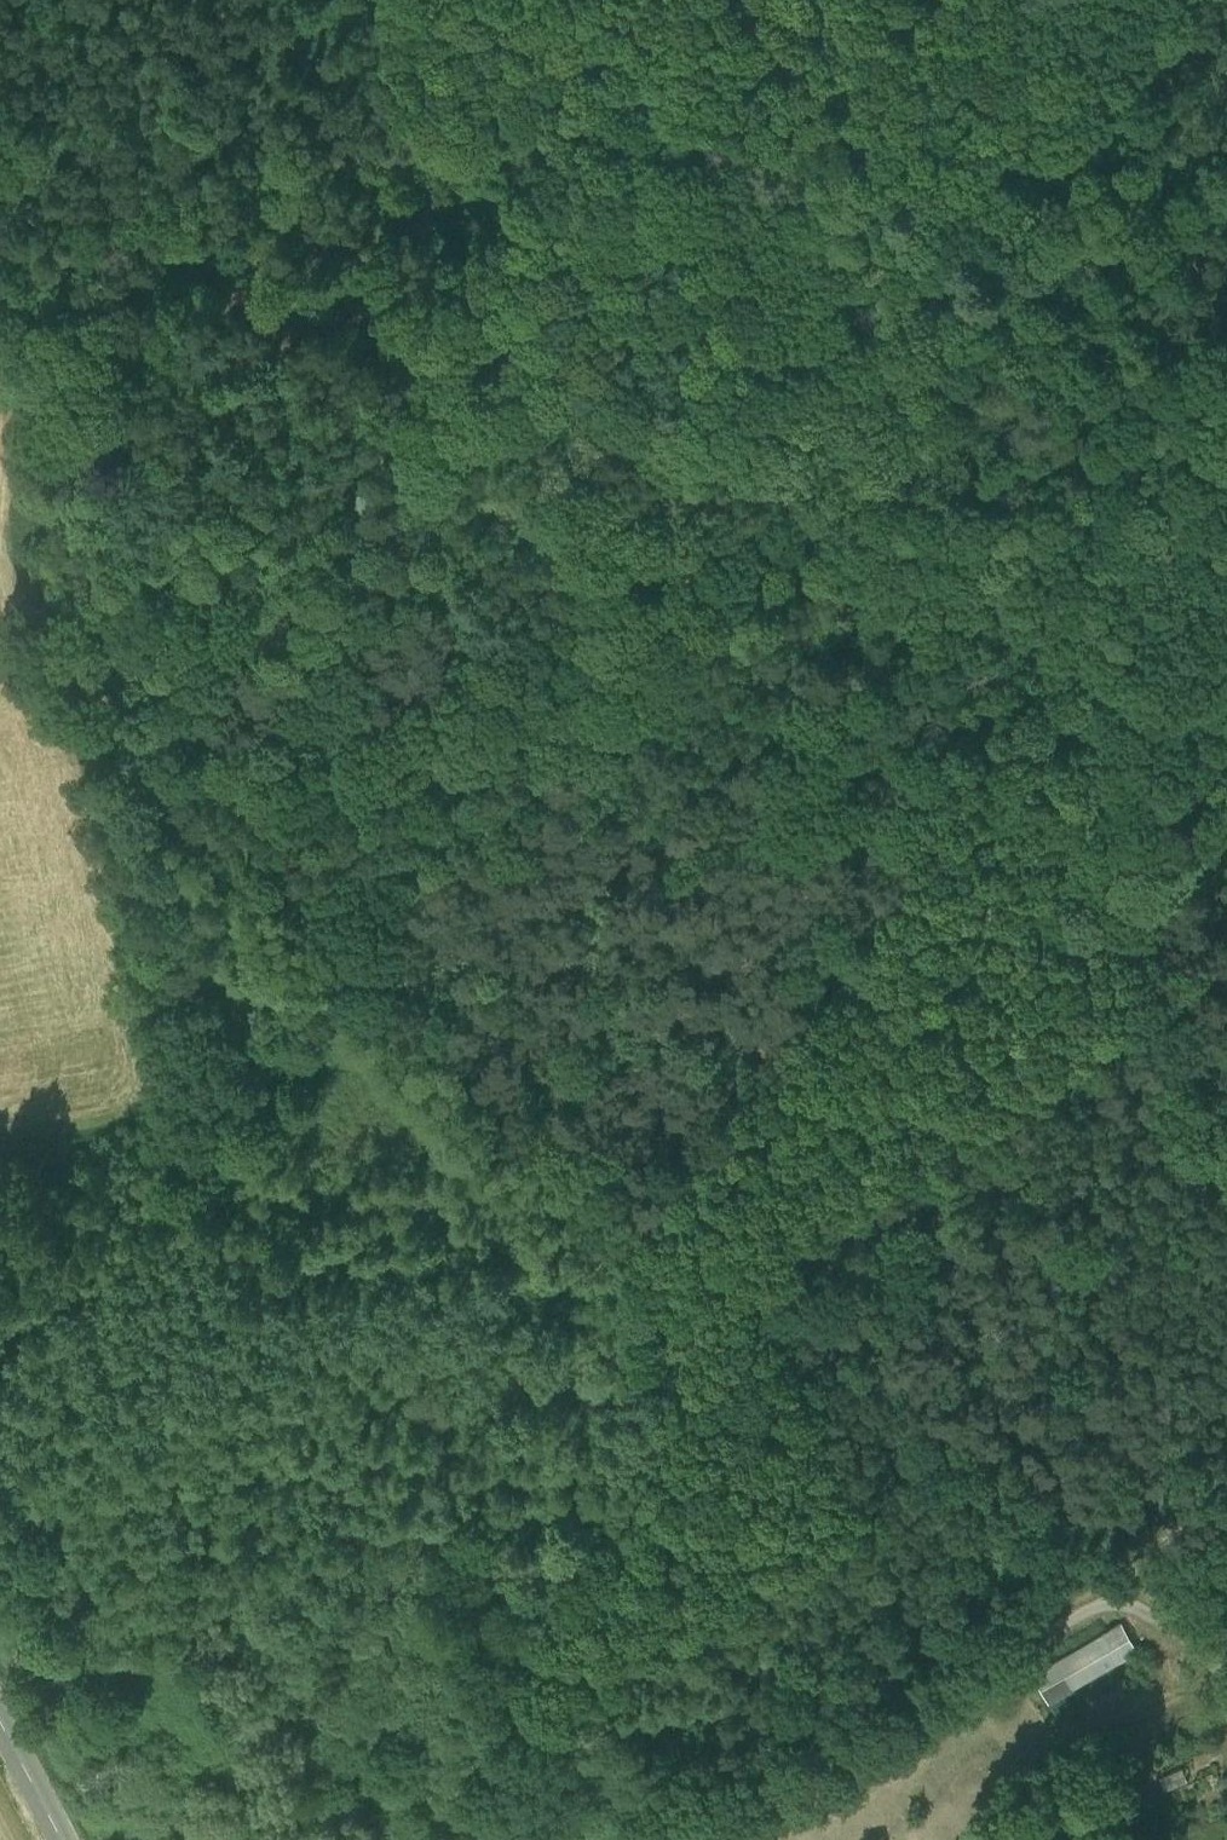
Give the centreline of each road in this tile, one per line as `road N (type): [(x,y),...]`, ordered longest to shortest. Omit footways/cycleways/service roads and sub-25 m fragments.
road 1 (track): [(1035,0),(1126,430),(1216,493),(1226,509)]
road 2 (residential): [(1083,1608),(757,1839)]
road 3 (unclassified): [(66,1839),(0,1714)]

